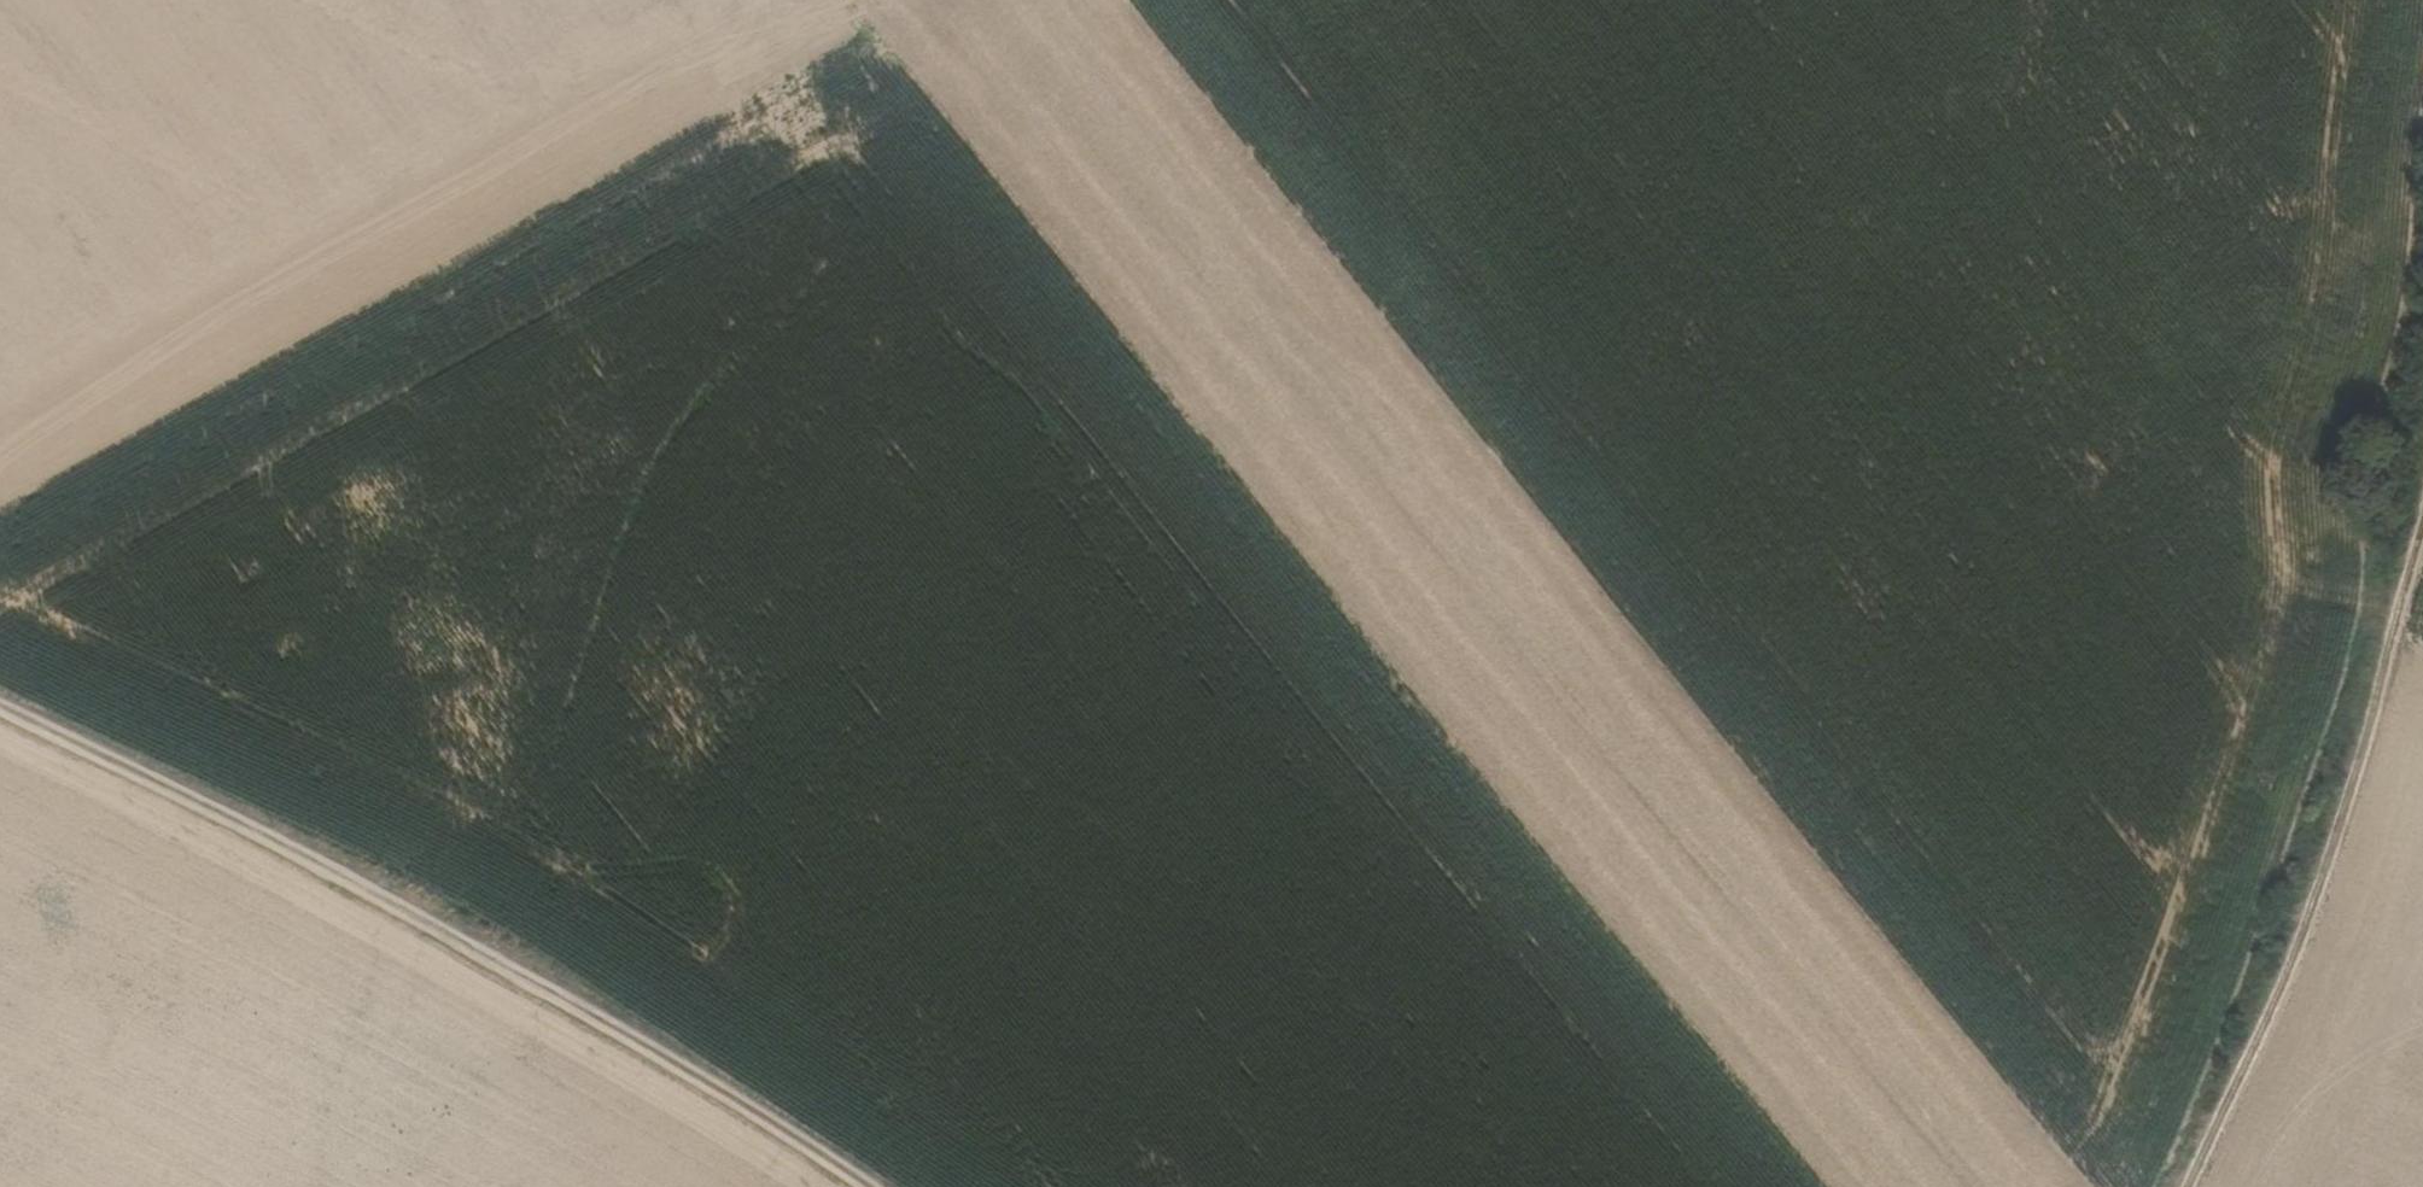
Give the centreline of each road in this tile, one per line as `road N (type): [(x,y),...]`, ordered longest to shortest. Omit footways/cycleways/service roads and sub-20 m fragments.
road 1 (track): [(0,706),(523,965),(857,1186)]
road 2 (track): [(2422,506),(2330,869),(2168,1186)]

